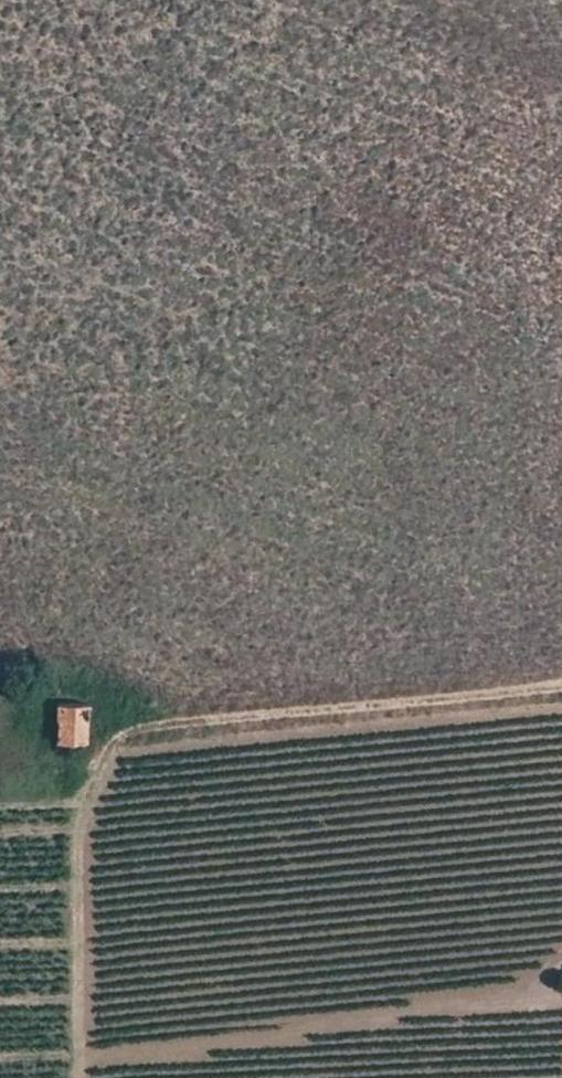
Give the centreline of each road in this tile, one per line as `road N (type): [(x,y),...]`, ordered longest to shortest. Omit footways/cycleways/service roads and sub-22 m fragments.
road 1 (track): [(96,750),(561,705)]

